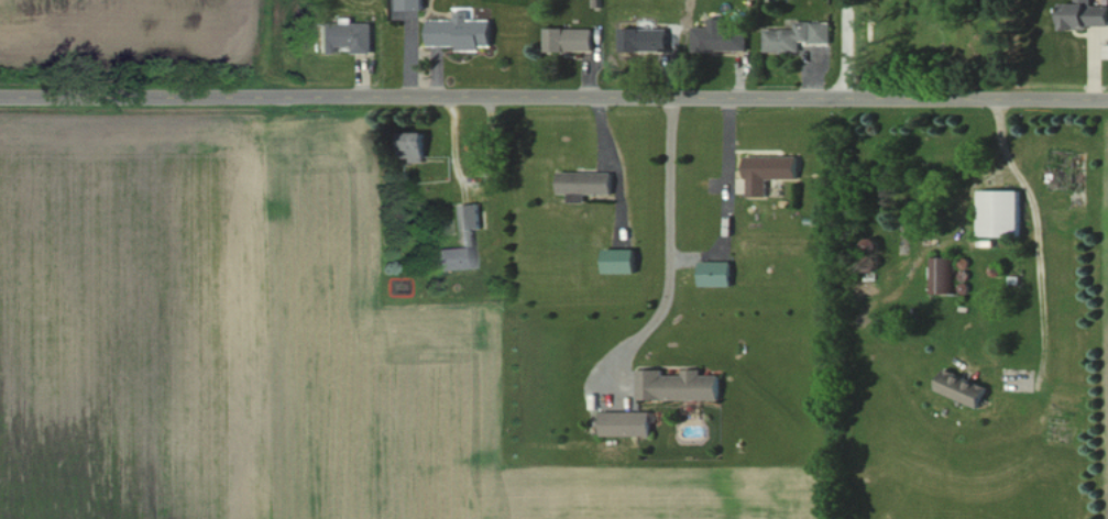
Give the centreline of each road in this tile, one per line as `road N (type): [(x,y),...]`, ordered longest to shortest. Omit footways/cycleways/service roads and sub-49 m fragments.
road 1 (residential): [(0,98),(1107,102)]

